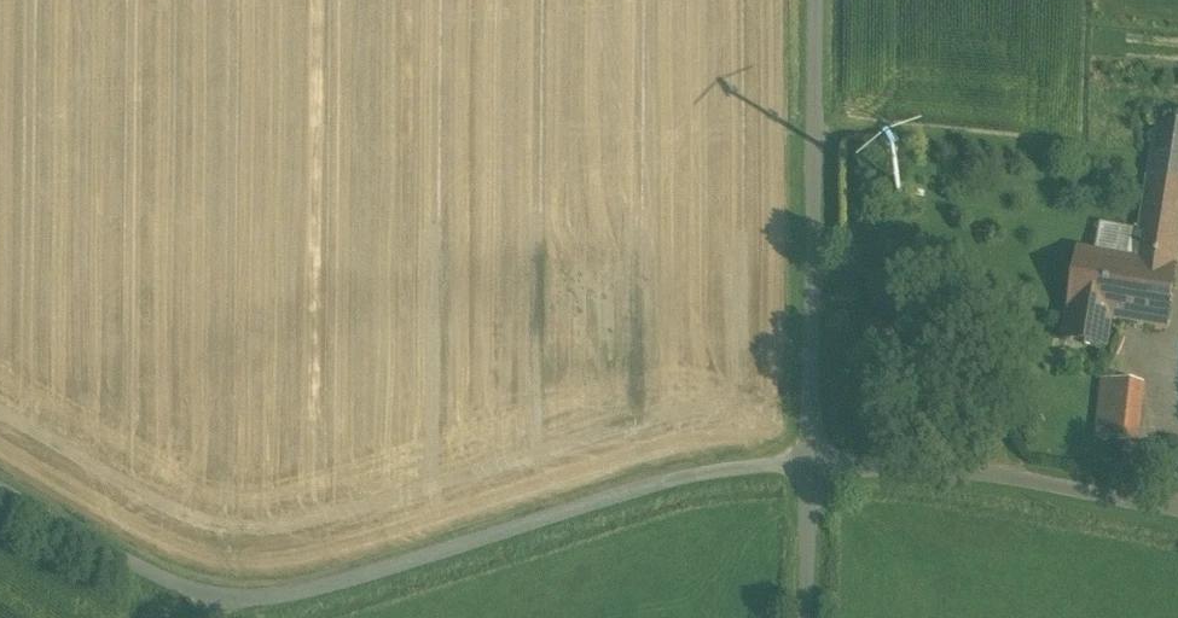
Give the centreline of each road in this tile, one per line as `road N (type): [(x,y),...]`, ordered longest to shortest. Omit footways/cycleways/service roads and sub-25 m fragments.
road 1 (unclassified): [(818,0),(806,617)]

